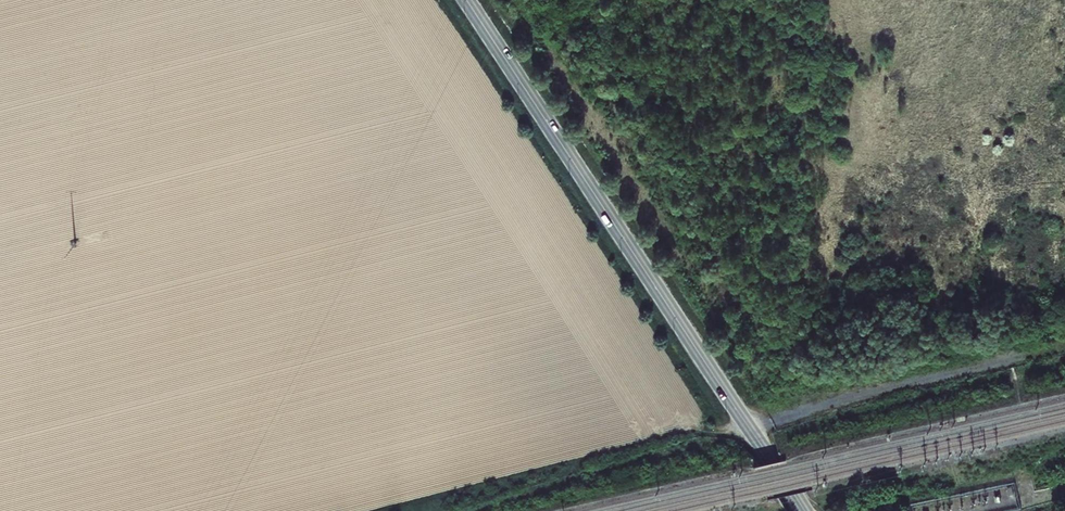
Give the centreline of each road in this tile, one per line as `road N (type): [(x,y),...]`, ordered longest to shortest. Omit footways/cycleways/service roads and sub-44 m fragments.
road 1 (tertiary): [(466,0),(803,510)]
road 2 (track): [(751,431),(844,397),(1064,346)]

